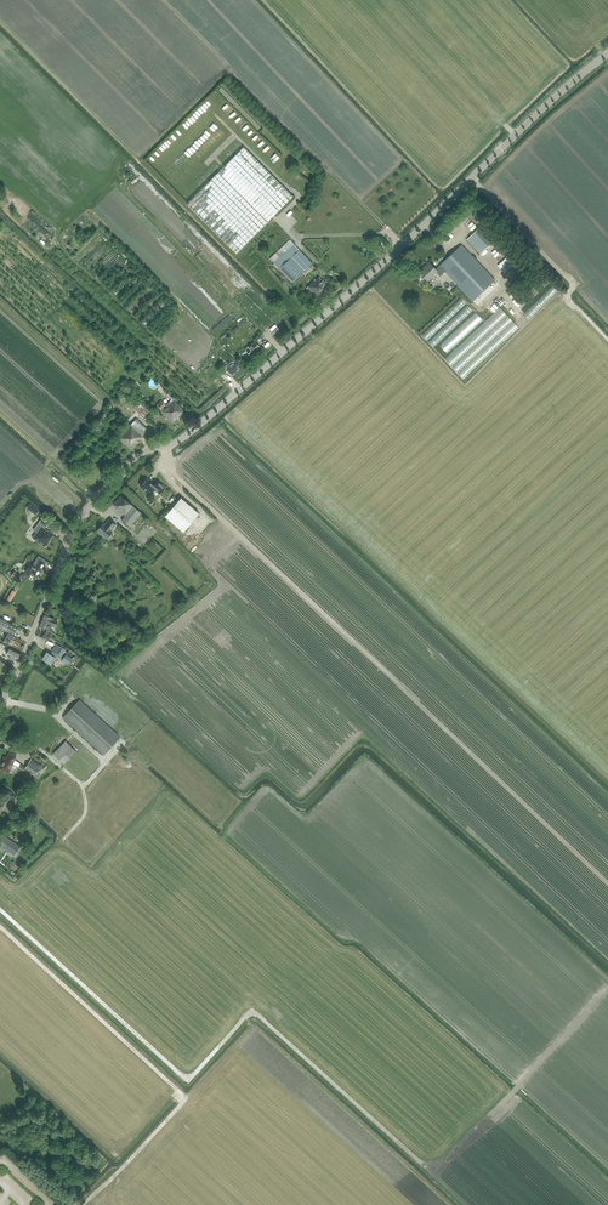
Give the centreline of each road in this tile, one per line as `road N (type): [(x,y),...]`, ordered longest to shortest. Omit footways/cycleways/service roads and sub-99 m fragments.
road 1 (tertiary): [(0,708),(83,512),(144,450),(171,445),(216,411),(607,54)]
road 2 (track): [(526,1077),(426,1169),(248,1011),(308,907)]
road 3 (track): [(81,1204),(184,1097),(0,926)]
road 4 (track): [(248,1011),(190,1076),(0,907)]

